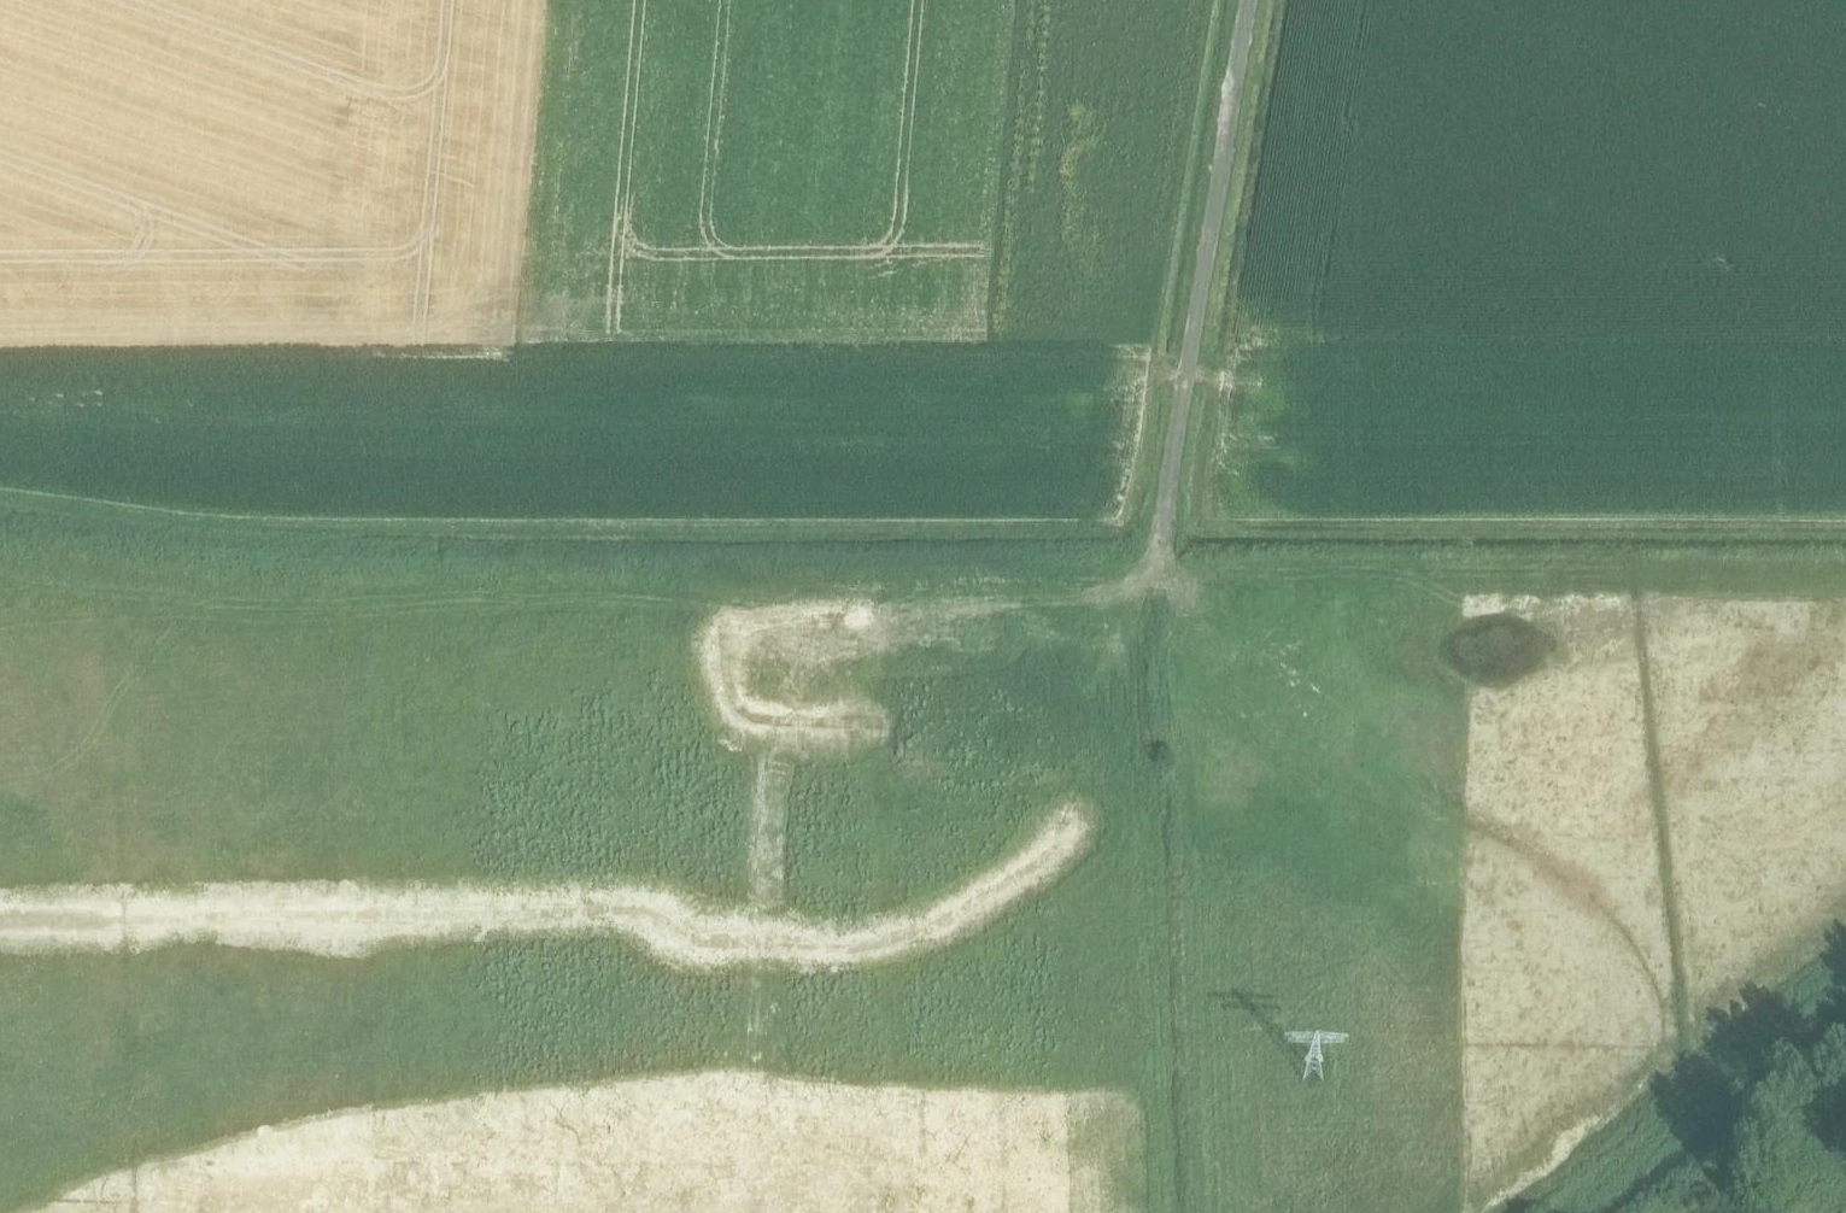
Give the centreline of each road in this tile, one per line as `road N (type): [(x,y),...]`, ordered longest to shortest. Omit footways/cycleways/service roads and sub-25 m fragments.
road 1 (residential): [(1166,528),(1251,0)]

